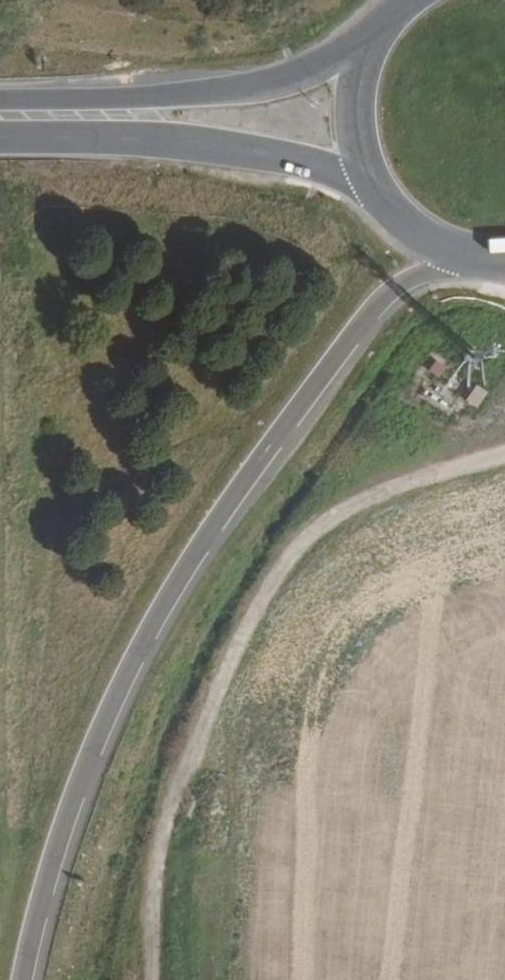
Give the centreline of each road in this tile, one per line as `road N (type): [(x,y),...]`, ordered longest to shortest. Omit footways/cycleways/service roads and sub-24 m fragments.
road 1 (motorway): [(23,979),(70,807),(170,596),(386,297),(465,256)]
road 2 (primary): [(372,36),(298,76),(226,92),(0,102)]
road 3 (primary): [(0,138),(144,137),(218,146),(314,164),(373,188)]
road 4 (primary): [(372,36),(353,123),(373,188)]

